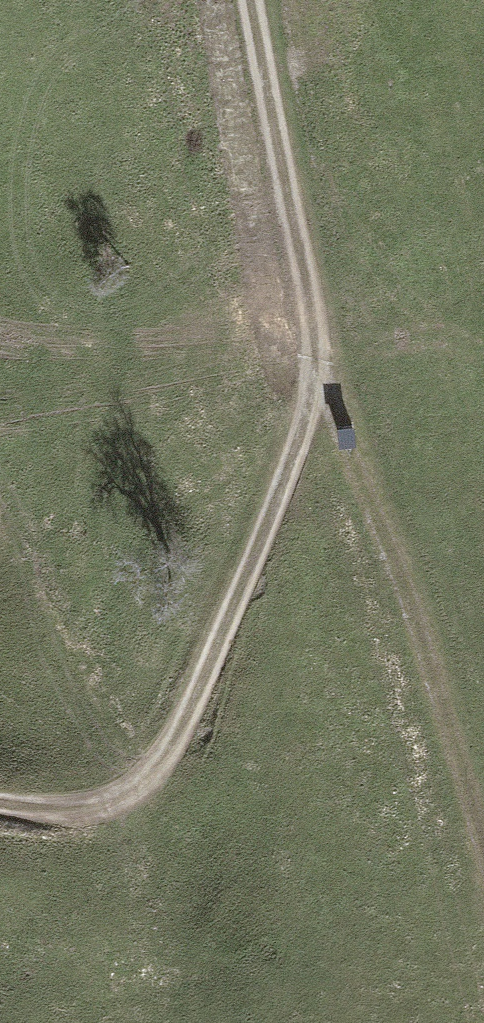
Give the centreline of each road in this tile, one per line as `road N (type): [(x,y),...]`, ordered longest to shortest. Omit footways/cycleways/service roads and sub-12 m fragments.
road 1 (track): [(0,804),(66,815),(129,799),(170,751),(300,422),(309,359)]
road 2 (track): [(483,880),(380,525),(309,359)]
road 3 (track): [(309,359),(302,287),(243,0)]

